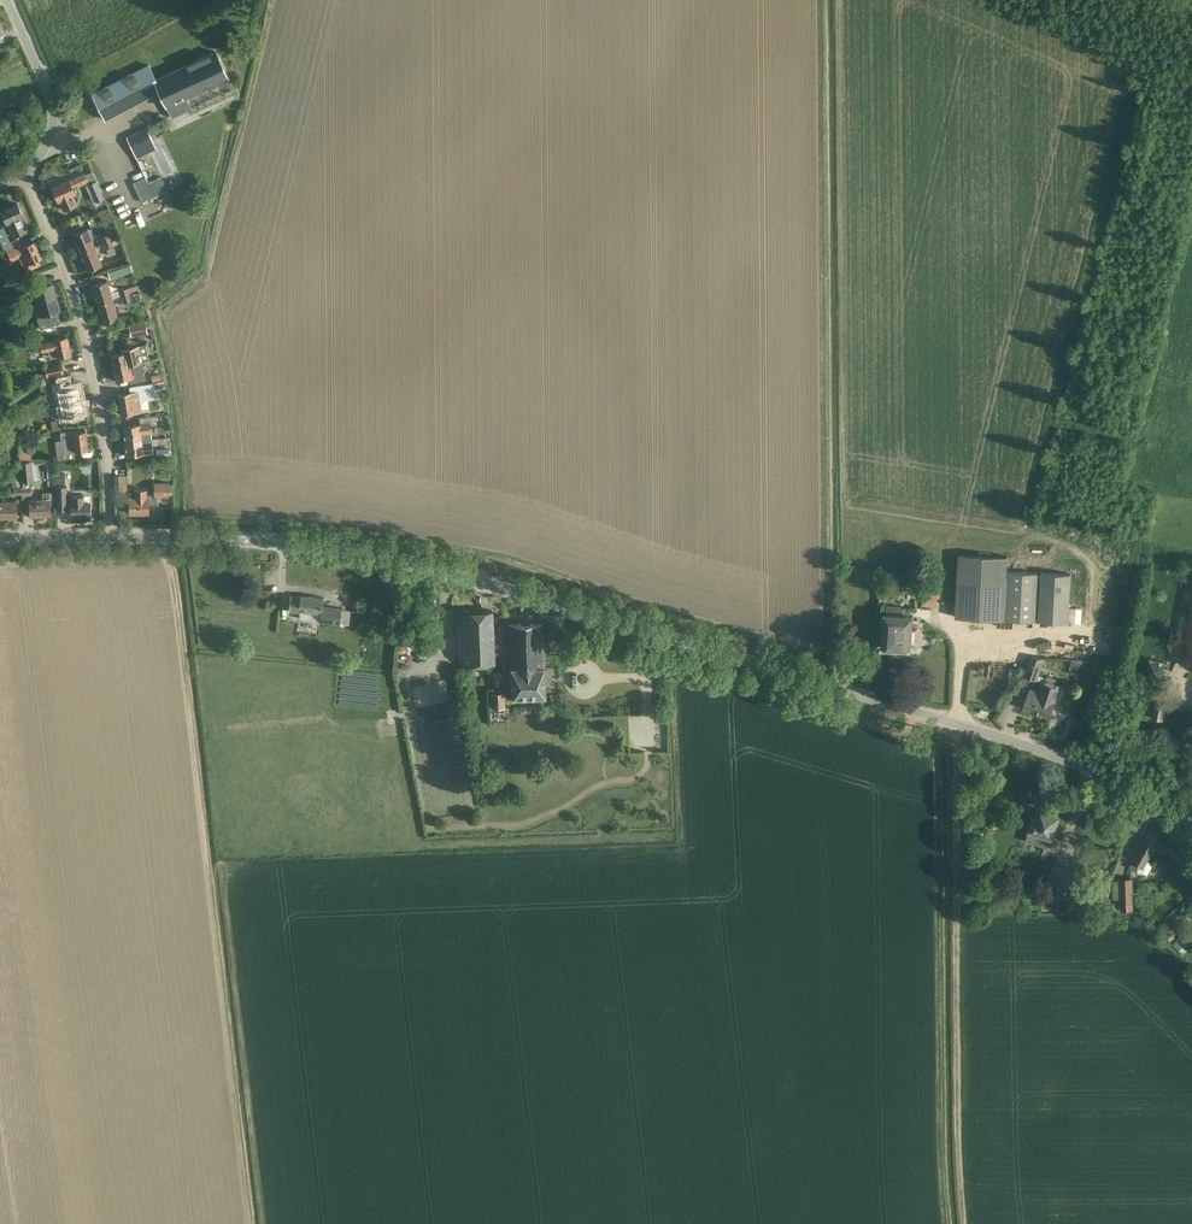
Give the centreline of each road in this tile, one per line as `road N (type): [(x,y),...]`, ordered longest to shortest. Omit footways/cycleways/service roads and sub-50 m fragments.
road 1 (unclassified): [(1191,817),(1104,771),(849,683),(489,577),(313,547),(111,537)]
road 2 (unclassified): [(111,537),(106,443),(85,335),(25,176)]
road 3 (unclassified): [(25,176),(49,141),(54,115),(6,0)]

